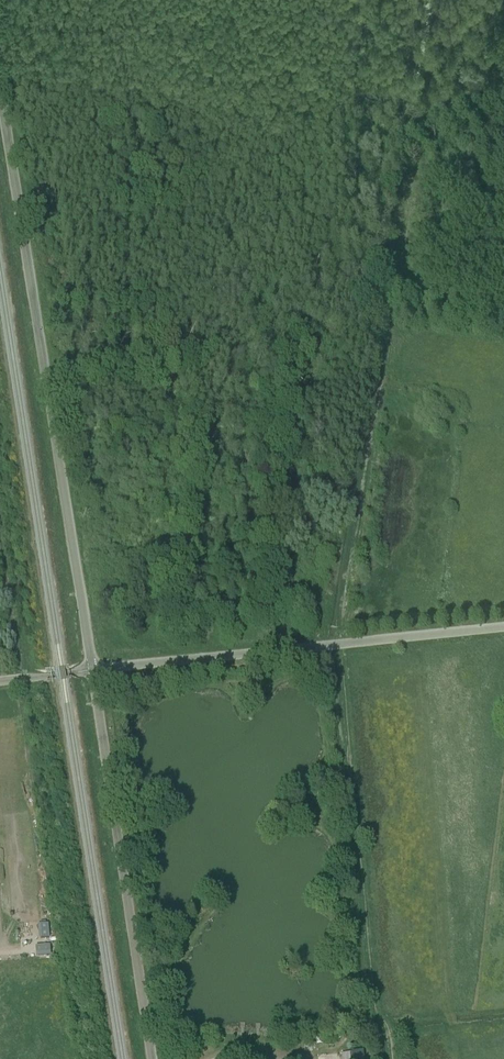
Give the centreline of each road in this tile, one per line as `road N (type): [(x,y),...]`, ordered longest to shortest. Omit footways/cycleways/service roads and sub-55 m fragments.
road 1 (unclassified): [(90,672),(0,87)]
road 2 (unclassified): [(90,672),(503,627)]
road 3 (unclassified): [(149,1058),(90,672)]

